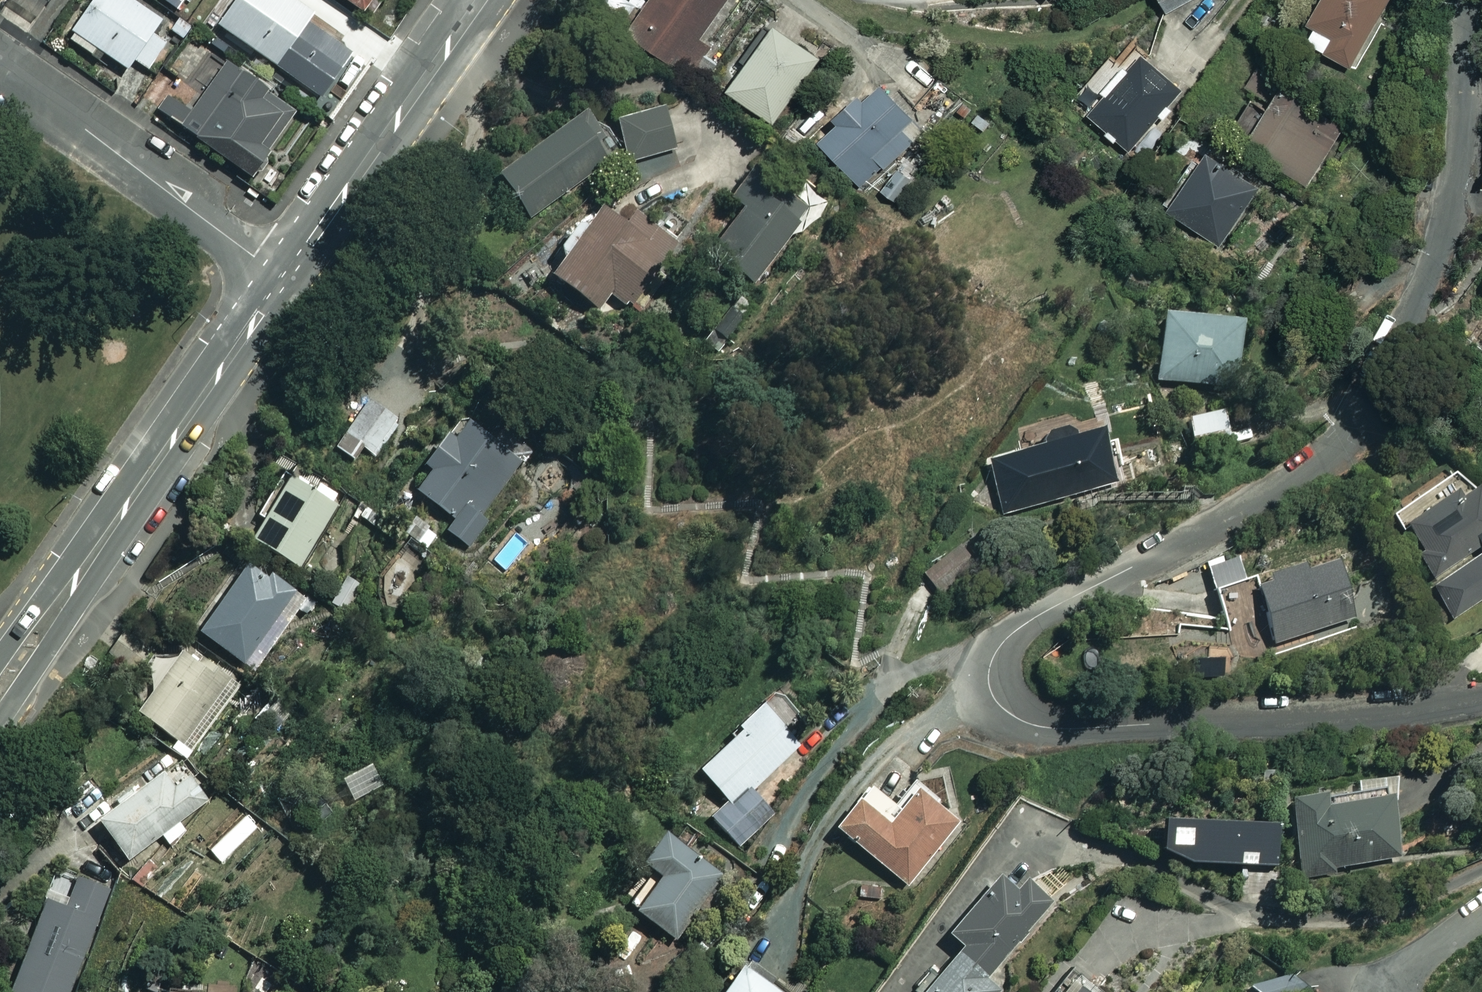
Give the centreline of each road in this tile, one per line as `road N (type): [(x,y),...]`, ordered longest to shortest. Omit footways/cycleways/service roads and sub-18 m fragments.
road 1 (residential): [(1481,699),(1059,728),(1005,711),(988,673),(997,649),(1027,622),(1249,505),(1329,455),(1362,423),(1407,332),(1445,222),(1471,0)]
road 2 (tertiary): [(0,687),(283,276)]
road 3 (tertiary): [(283,276),(0,70)]
road 4 (tertiary): [(283,276),(481,0)]

